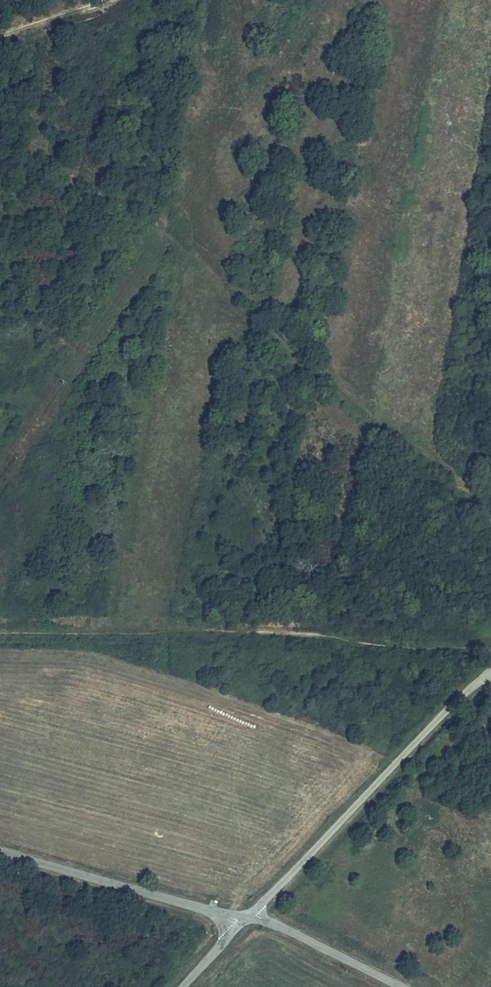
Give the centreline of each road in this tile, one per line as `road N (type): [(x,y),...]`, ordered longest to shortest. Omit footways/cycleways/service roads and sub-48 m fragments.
road 1 (track): [(490,650),(270,632),(0,633)]
road 2 (track): [(490,524),(430,439),(430,375),(472,168)]
road 3 (unclassified): [(490,672),(245,918)]
road 4 (unclassified): [(245,918),(0,850)]
road 5 (unclassified): [(403,986),(245,918)]
road 6 (track): [(0,39),(118,0)]

